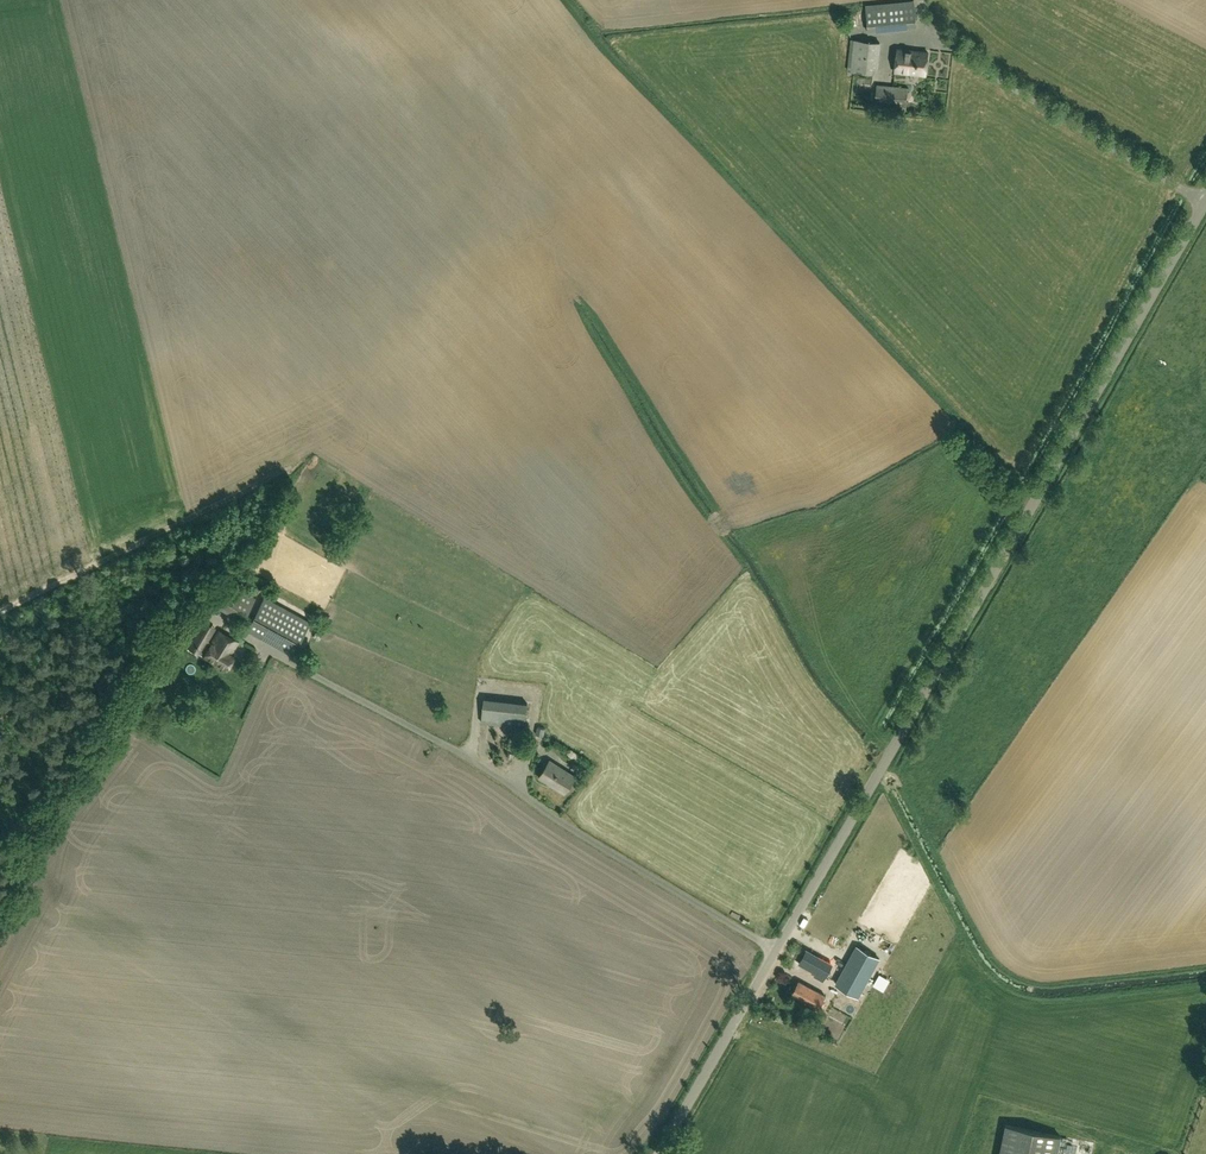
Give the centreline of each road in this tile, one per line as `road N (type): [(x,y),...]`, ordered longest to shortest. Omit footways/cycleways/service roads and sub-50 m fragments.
road 1 (unclassified): [(662,1153),(1205,199)]

